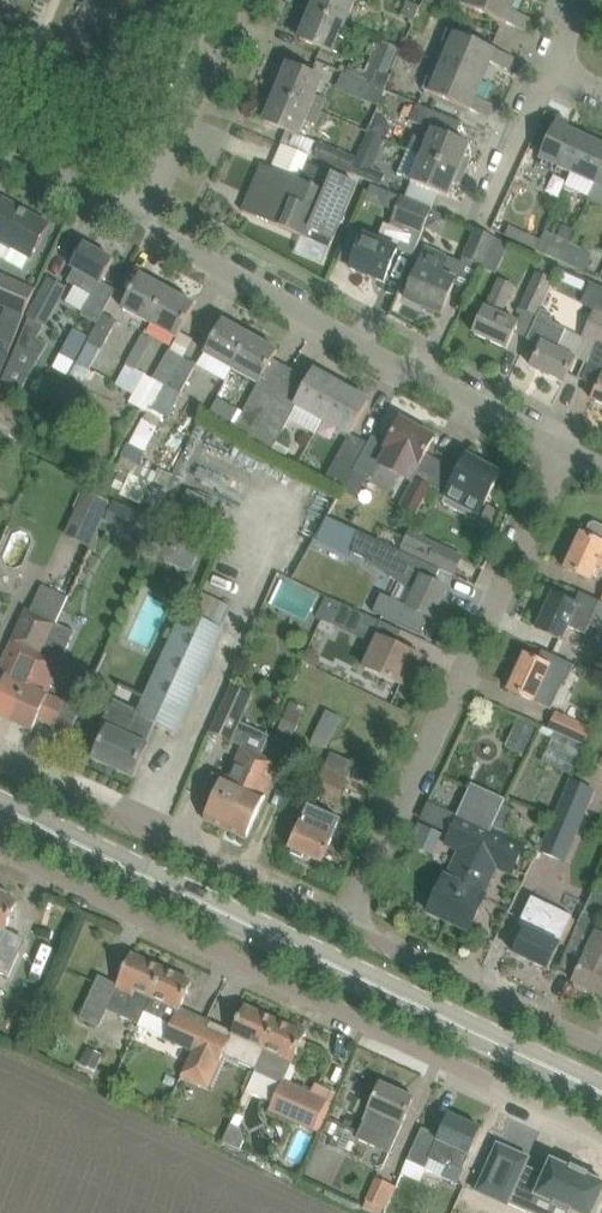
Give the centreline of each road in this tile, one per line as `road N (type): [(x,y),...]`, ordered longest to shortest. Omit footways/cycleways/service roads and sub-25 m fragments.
road 1 (residential): [(601,1147),(0,850)]
road 2 (primary): [(601,1096),(0,800)]
road 3 (residential): [(353,931),(564,453)]
road 4 (residential): [(564,453),(165,239),(139,202)]
road 5 (residential): [(353,931),(0,761)]
road 6 (residential): [(601,1050),(353,931)]
road 7 (residential): [(139,202),(225,0)]
road 8 (residential): [(480,215),(551,67)]
road 9 (residential): [(139,202),(93,193),(0,144)]

